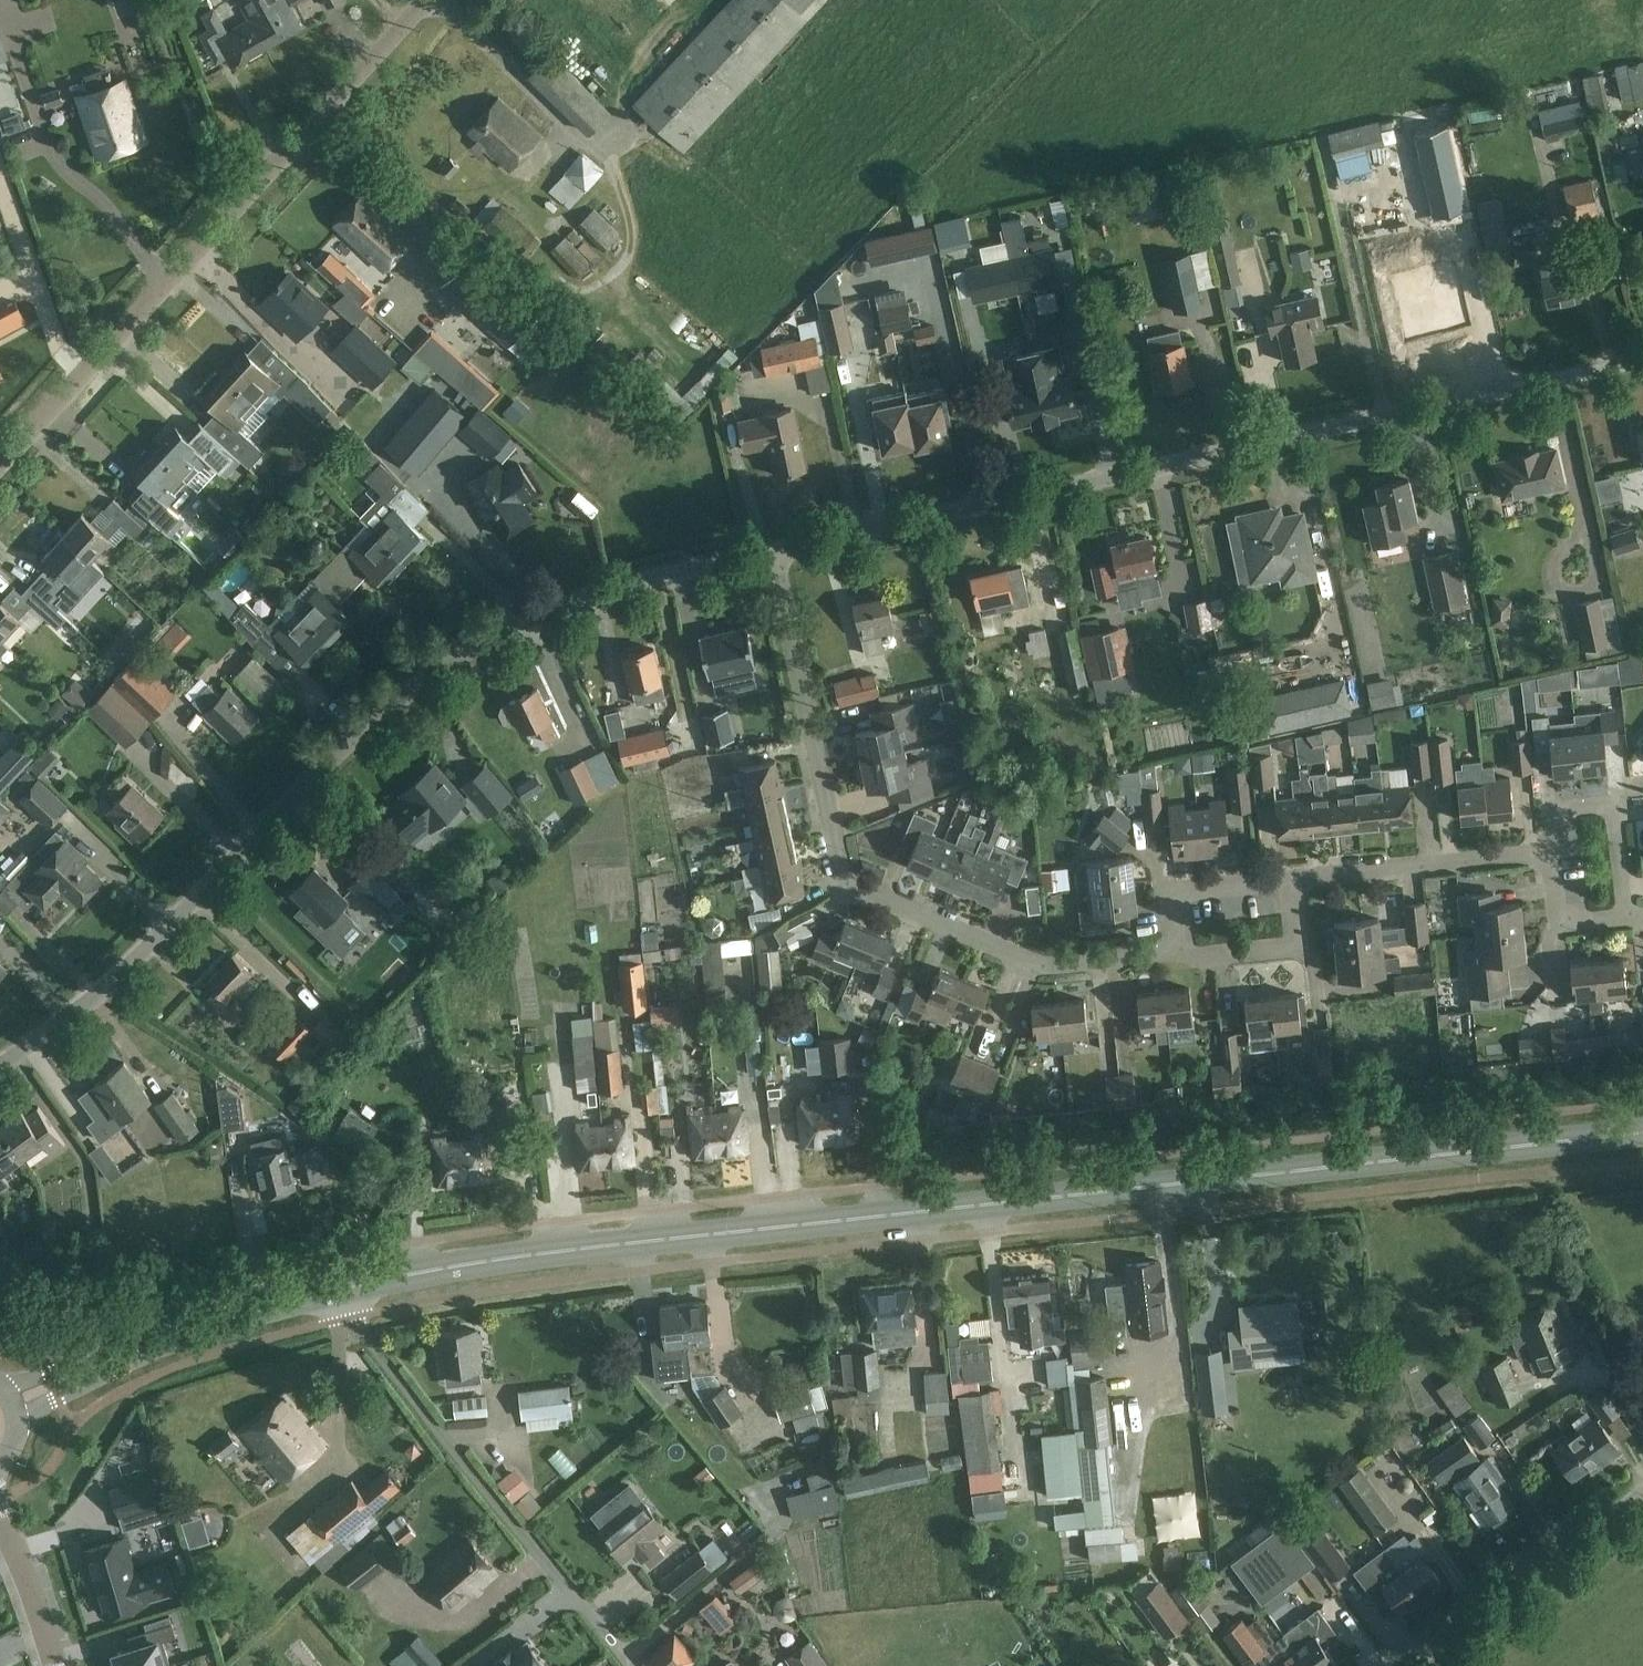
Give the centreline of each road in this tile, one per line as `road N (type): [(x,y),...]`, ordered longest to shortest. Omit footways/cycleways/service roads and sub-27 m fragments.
road 1 (secondary): [(339,1289),(1642,1134)]
road 2 (residential): [(0,1073),(101,1005),(389,703),(476,644),(576,599),(766,554)]
road 3 (residential): [(766,554),(1642,364)]
road 4 (residential): [(766,554),(836,859),(861,894),(1025,965),(1102,971),(1183,961)]
road 5 (residential): [(426,0),(0,466)]
road 6 (residential): [(628,1665),(348,1321),(339,1289)]
road 7 (track): [(677,27),(624,95),(612,160),(631,220),(629,264),(610,280),(574,290),(545,279)]
road 8 (secondary): [(12,1400),(117,1357),(339,1289)]
road 9 (residential): [(1412,1665),(1642,1494)]
road 10 (residential): [(1297,882),(1557,850)]
road 11 (residential): [(1625,924),(1621,827),(1605,807),(1554,812),(1557,850)]
road 12 (residential): [(1183,961),(1304,949),(1297,882)]
road 13 (residential): [(1183,961),(1179,898),(1297,882)]
road 14 (residential): [(55,1665),(0,1507)]
road 15 (residential): [(1557,850),(1559,929),(1625,924)]

